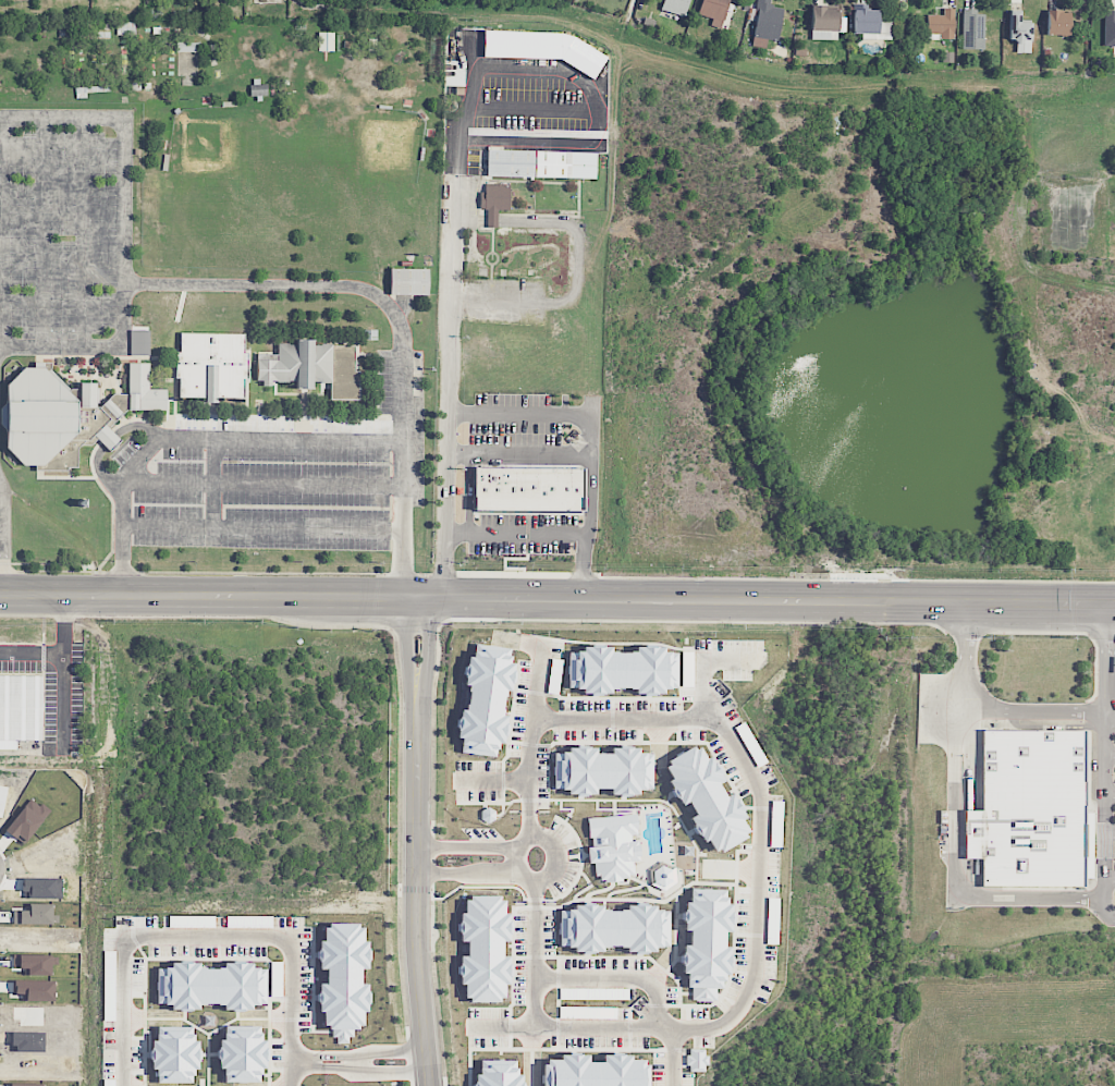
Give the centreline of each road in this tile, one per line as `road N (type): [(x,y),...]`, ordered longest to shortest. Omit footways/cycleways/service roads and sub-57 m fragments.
road 1 (secondary): [(1114,601),(0,595)]
road 2 (residential): [(433,1085),(418,931),(420,707)]

